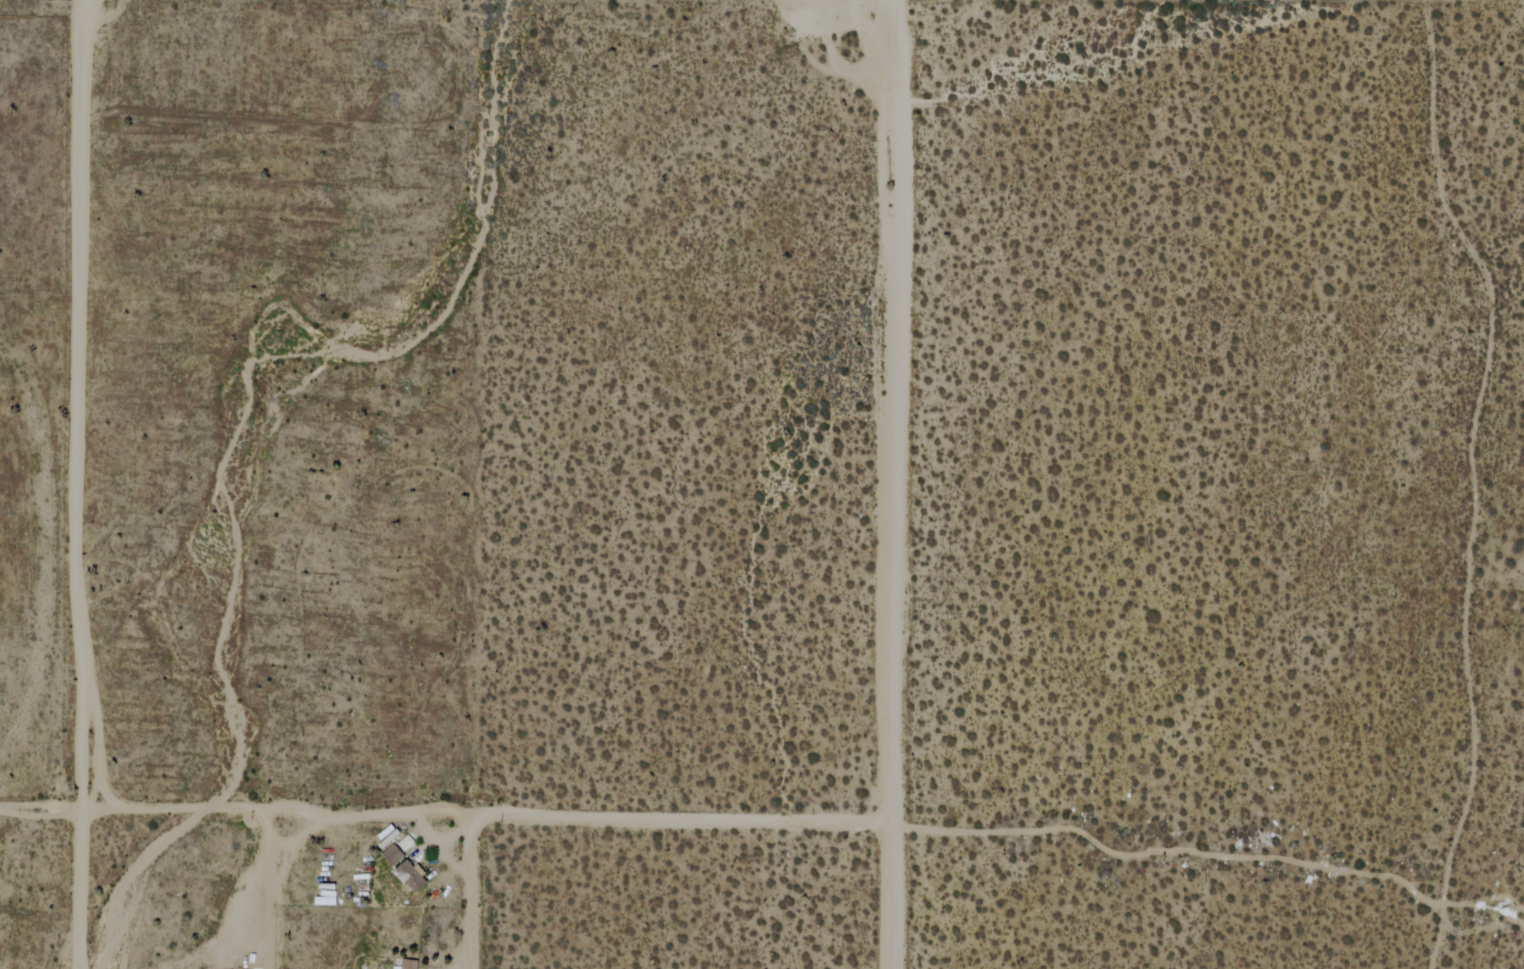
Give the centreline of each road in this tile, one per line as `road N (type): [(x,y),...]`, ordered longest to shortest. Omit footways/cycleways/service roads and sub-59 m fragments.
road 1 (track): [(1432,968),(1474,764),(1476,265),(1420,73),(1429,0)]
road 2 (residential): [(890,968),(897,0)]
road 3 (residential): [(72,0),(85,814)]
road 4 (residential): [(891,821),(85,814)]
road 5 (track): [(1523,926),(1494,907),(1373,874),(1254,857),(1129,858),(1089,849),(1071,828),(891,821)]
road 6 (residential): [(85,814),(83,968)]
road 7 (residential): [(475,968),(477,818)]
road 8 (track): [(265,816),(267,859),(238,950)]

